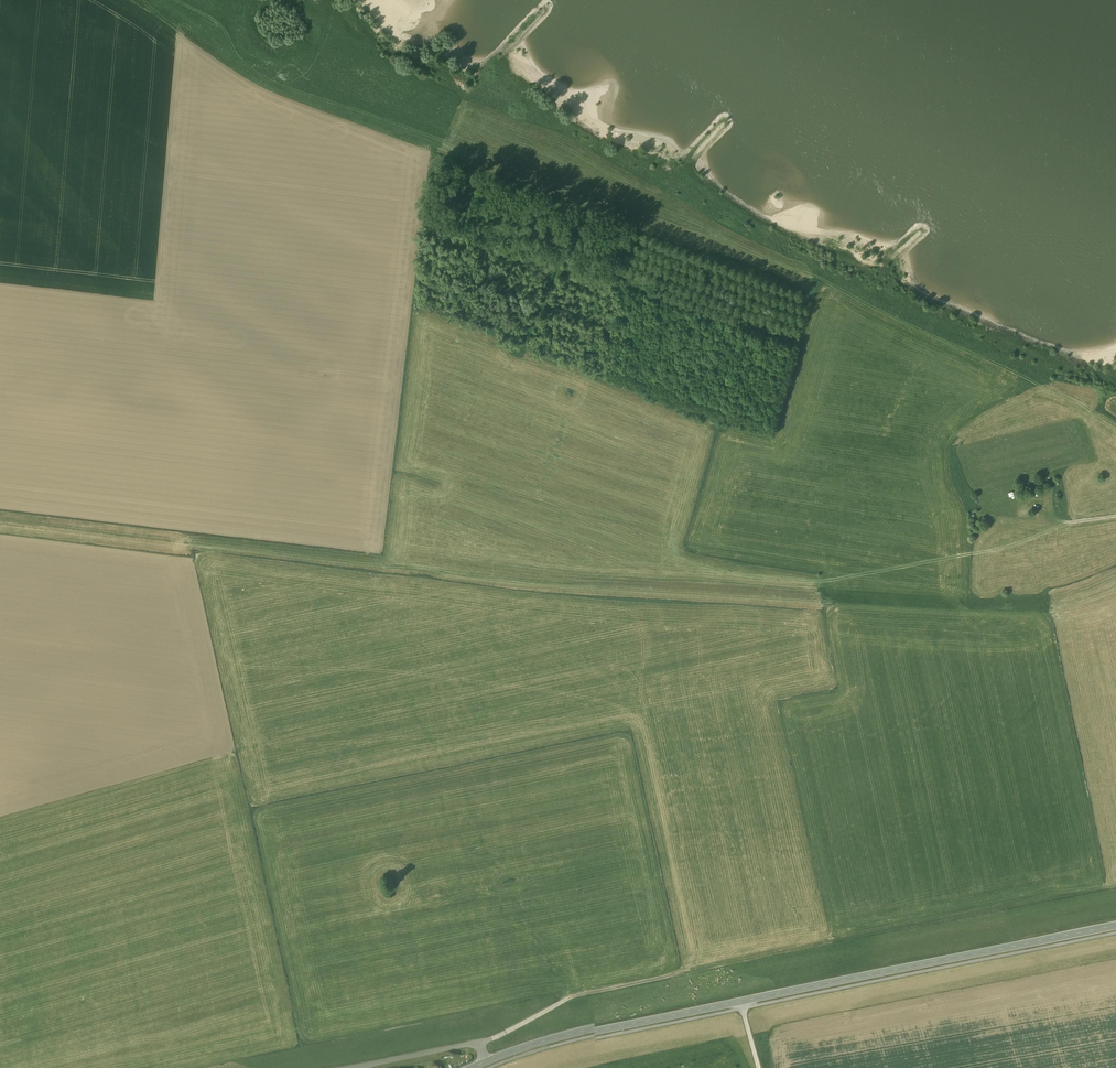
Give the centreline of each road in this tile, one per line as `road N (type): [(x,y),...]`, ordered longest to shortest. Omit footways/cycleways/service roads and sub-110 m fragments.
road 1 (secondary): [(1115,923),(601,1029),(475,1067)]
road 2 (track): [(831,282),(1029,377),(1024,393),(1115,424)]
road 3 (track): [(354,1067),(480,1044)]

